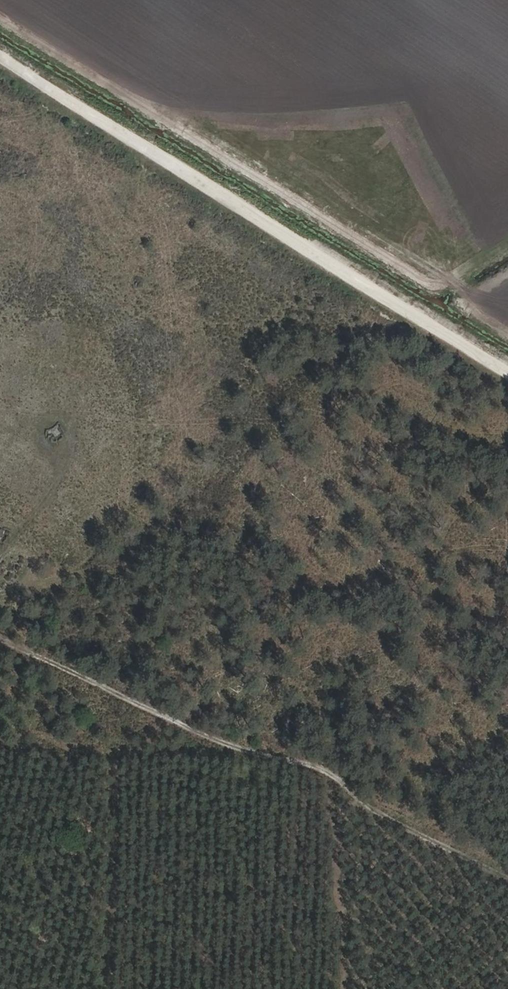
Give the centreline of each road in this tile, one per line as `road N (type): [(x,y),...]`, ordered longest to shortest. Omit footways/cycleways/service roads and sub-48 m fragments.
road 1 (track): [(507,374),(0,61)]
road 2 (track): [(507,882),(0,635)]

